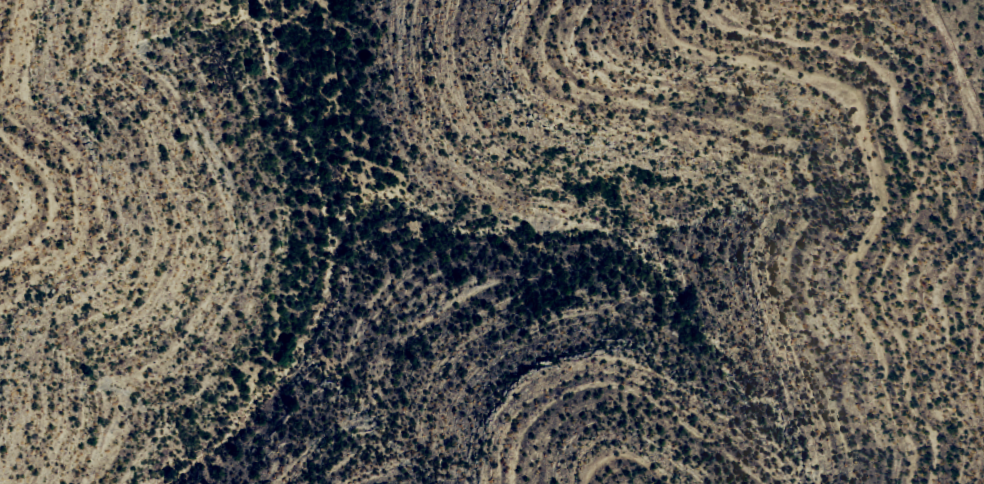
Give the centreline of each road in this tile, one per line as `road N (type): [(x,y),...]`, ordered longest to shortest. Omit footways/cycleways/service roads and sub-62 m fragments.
road 1 (track): [(983,221),(899,0)]

